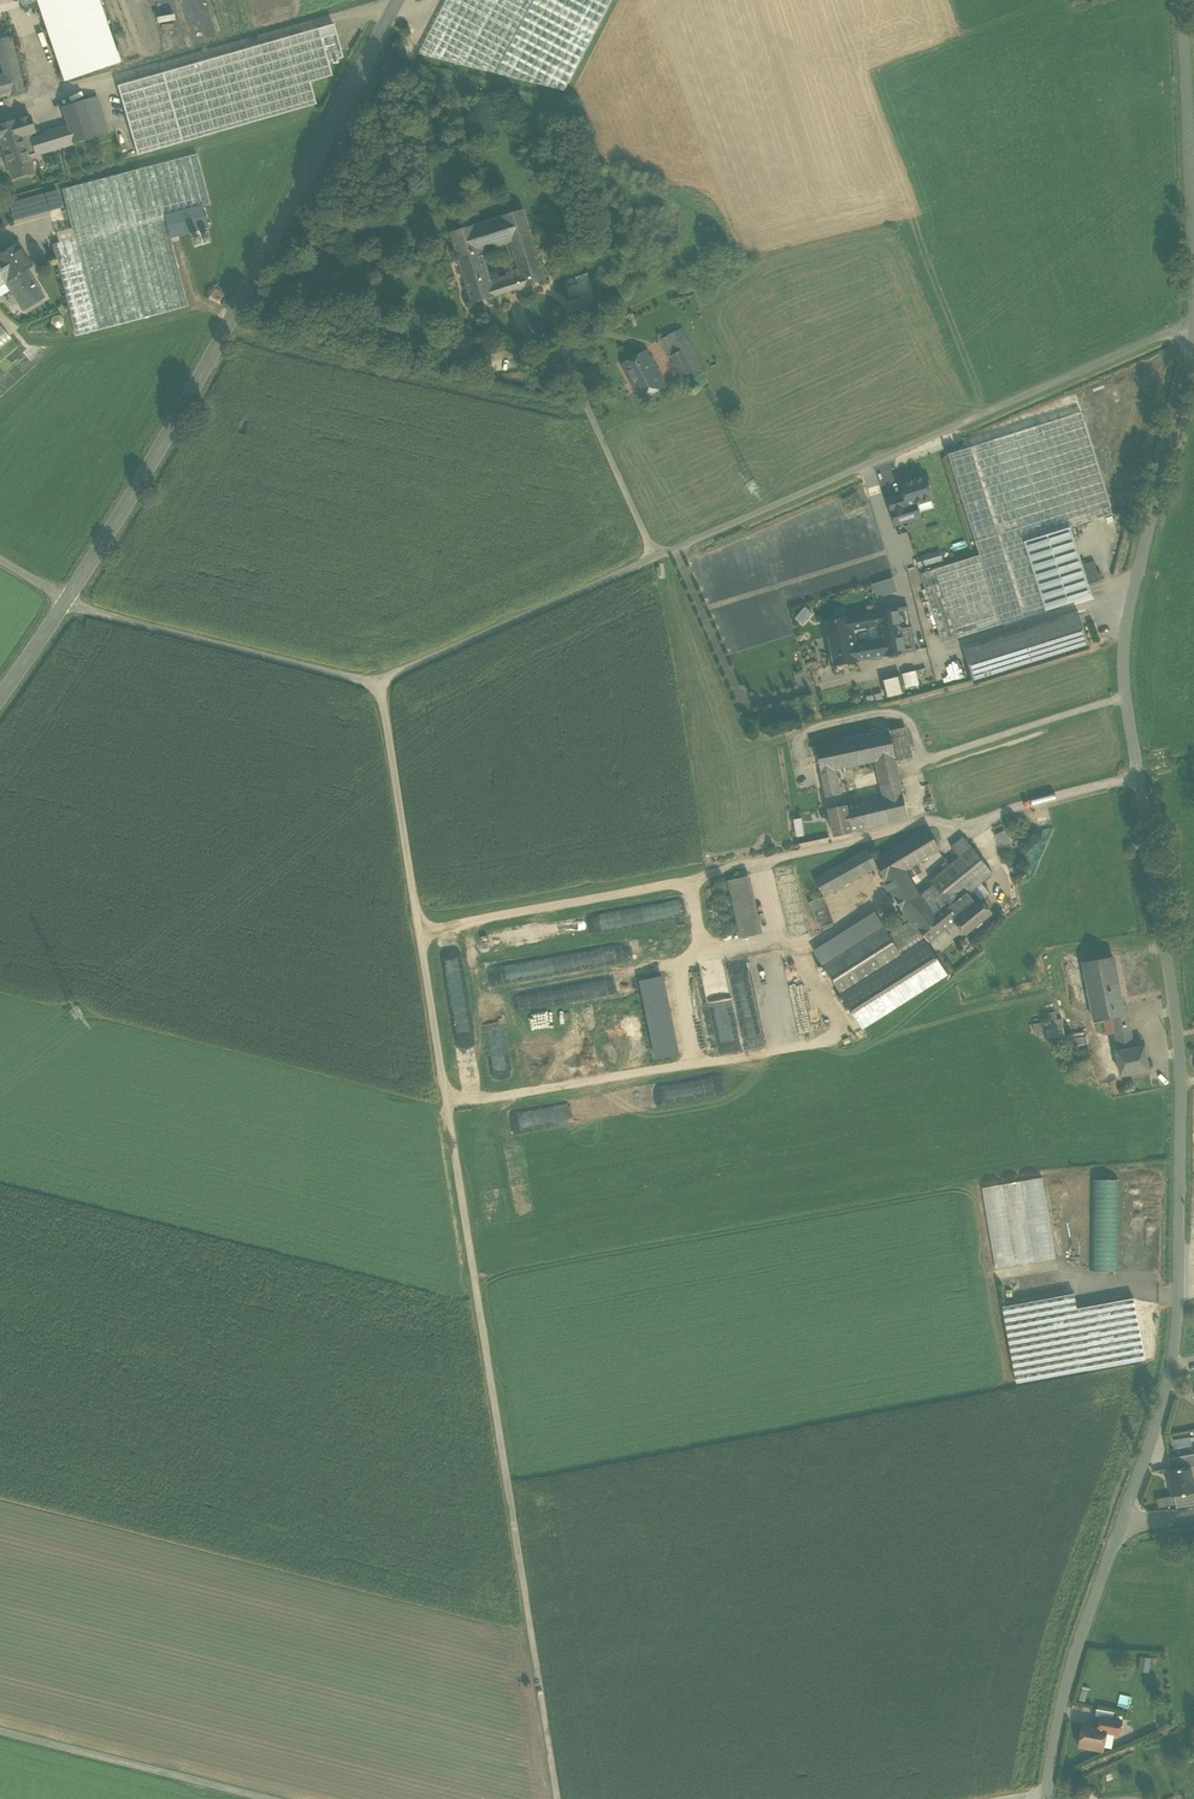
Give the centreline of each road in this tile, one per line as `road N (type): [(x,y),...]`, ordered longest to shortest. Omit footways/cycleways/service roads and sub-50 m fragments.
road 1 (tertiary): [(1046,1798),(1074,1660),(1156,1428),(1178,1314),(1177,1024),(1124,661),(1193,338)]
road 2 (unclassified): [(375,683),(559,1798)]
road 3 (unclassified): [(375,683),(1160,336),(1193,338)]
road 4 (tertiary): [(66,600),(216,345),(398,0)]
road 5 (track): [(50,98),(377,6),(391,13)]
road 6 (unclassified): [(66,600),(375,683)]
road 7 (unclassified): [(279,1798),(0,1726)]
road 8 (tertiary): [(1193,266),(1183,0)]

